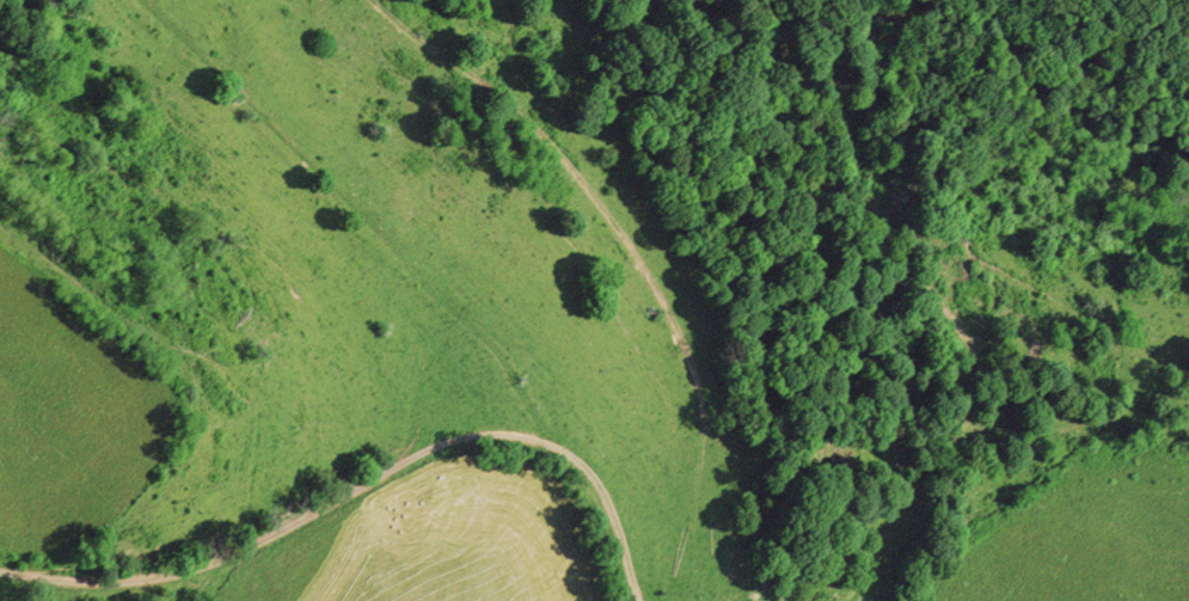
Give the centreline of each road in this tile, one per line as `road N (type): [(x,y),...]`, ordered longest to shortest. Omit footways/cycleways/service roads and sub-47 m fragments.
road 1 (track): [(643,600),(603,490),(576,452),(505,433),(441,442),(198,565),(33,582),(0,572)]
road 2 (track): [(702,600),(695,552),(705,416),(663,296),(612,217),(513,100),(374,0)]

